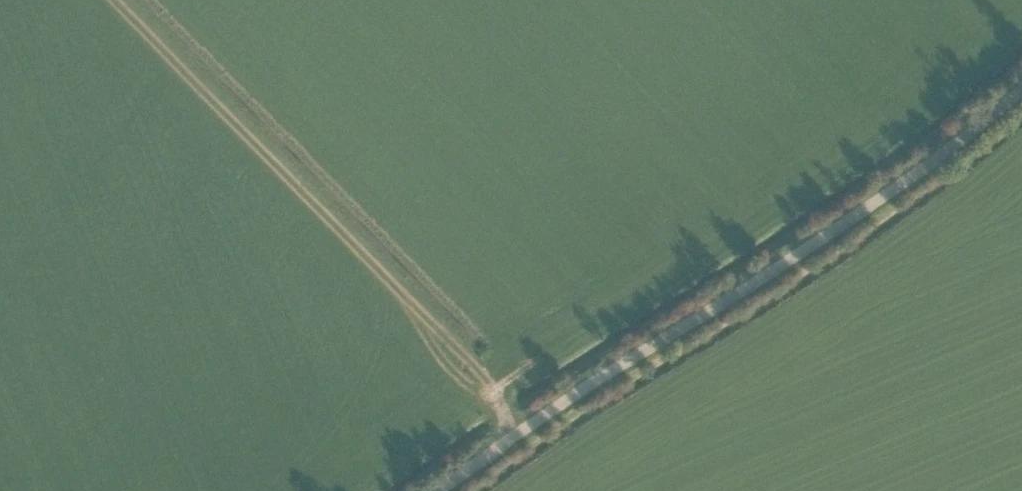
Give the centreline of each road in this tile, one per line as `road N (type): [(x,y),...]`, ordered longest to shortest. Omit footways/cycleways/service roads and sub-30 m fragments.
road 1 (unclassified): [(437,490),(890,198),(1021,92)]

